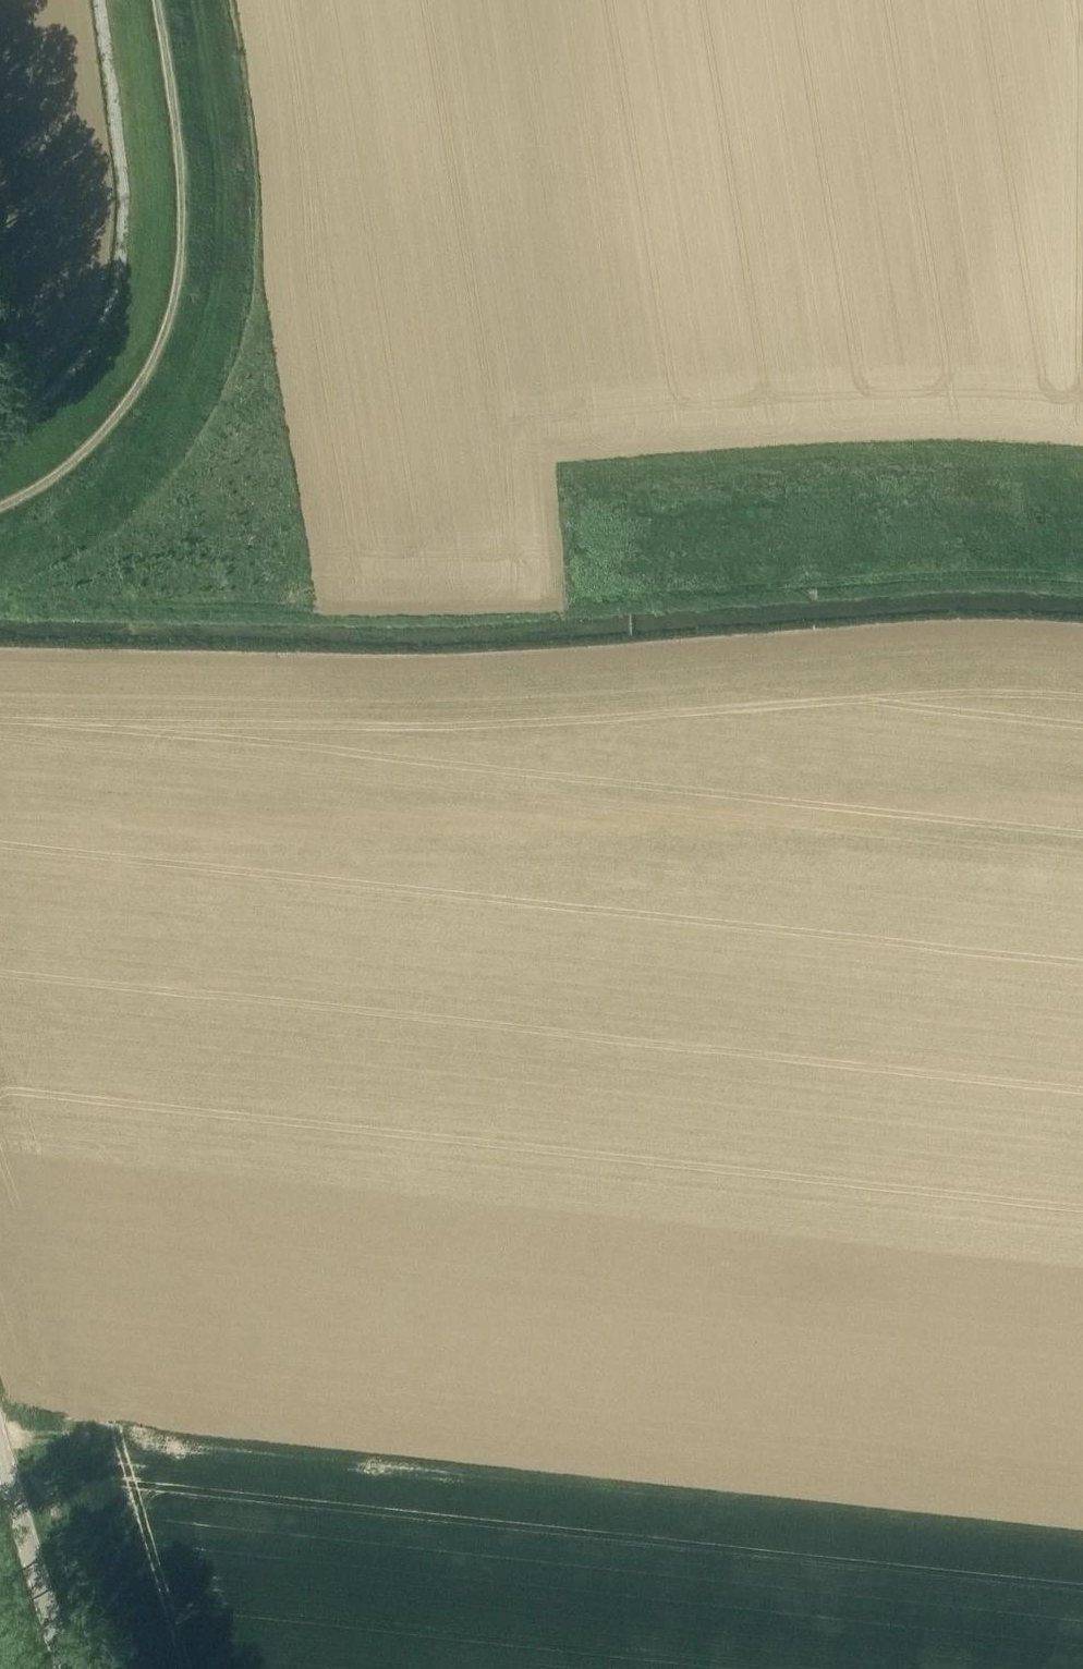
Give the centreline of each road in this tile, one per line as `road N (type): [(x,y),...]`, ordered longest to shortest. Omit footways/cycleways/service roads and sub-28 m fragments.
road 1 (track): [(0,506),(47,482),(103,433),(145,376),(171,313),(178,163),(155,0)]
road 2 (residential): [(69,1668),(0,1436)]

